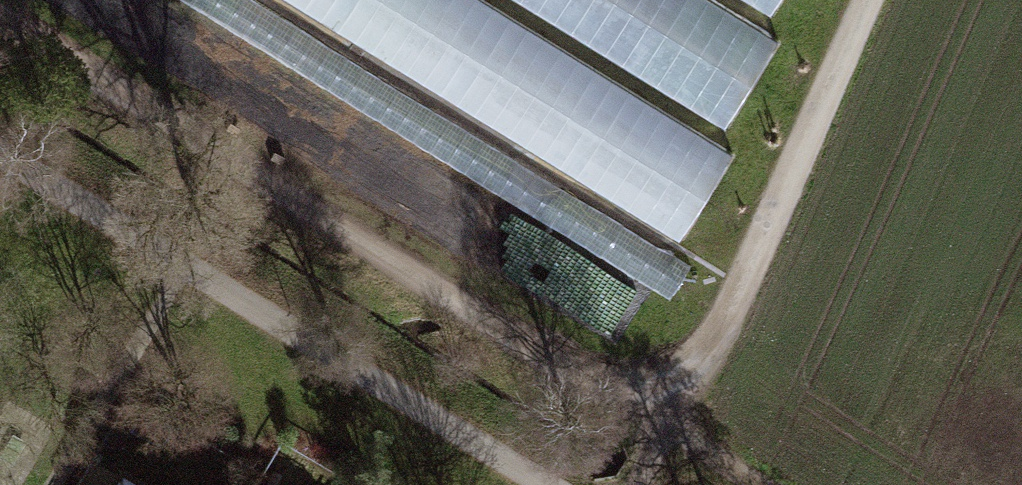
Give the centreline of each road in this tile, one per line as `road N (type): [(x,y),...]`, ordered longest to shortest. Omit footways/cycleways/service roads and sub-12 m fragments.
road 1 (track): [(0,21),(753,484)]
road 2 (track): [(545,484),(0,162)]
road 3 (track): [(667,433),(865,0)]

